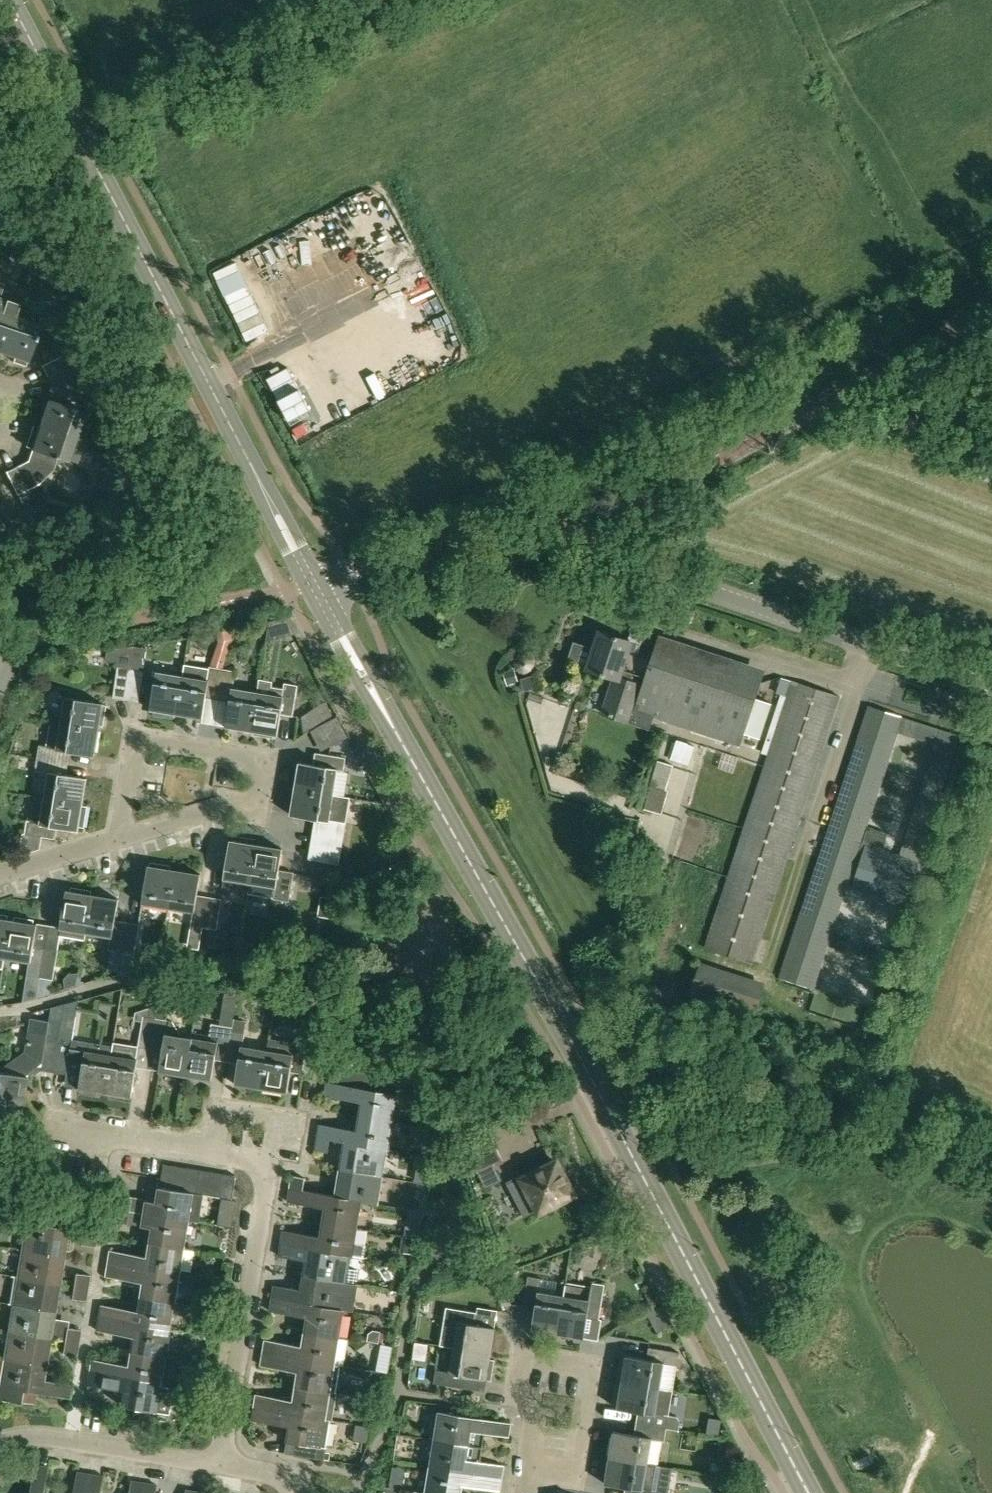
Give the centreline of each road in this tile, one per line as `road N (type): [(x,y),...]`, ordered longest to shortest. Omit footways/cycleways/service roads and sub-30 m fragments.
road 1 (tertiary): [(810,1492),(574,1046),(315,585)]
road 2 (tertiary): [(315,585),(11,0)]
road 3 (residential): [(221,1464),(266,1170),(251,1159),(66,1128)]
road 4 (unclassified): [(574,536),(991,308)]
road 5 (unclassified): [(991,684),(603,553),(574,536)]
road 6 (residential): [(123,839),(259,792),(264,756),(137,737),(133,763)]
road 7 (residential): [(536,1472),(534,1409),(521,1390),(525,1357),(591,1367),(572,1465),(560,1475)]
road 8 (residential): [(269,594),(43,639),(14,658),(0,686)]
road 9 (unclassified): [(315,585),(574,536)]
road 10 (residential): [(221,1464),(38,1435),(0,1439)]
road 11 (residential): [(0,876),(123,839)]

